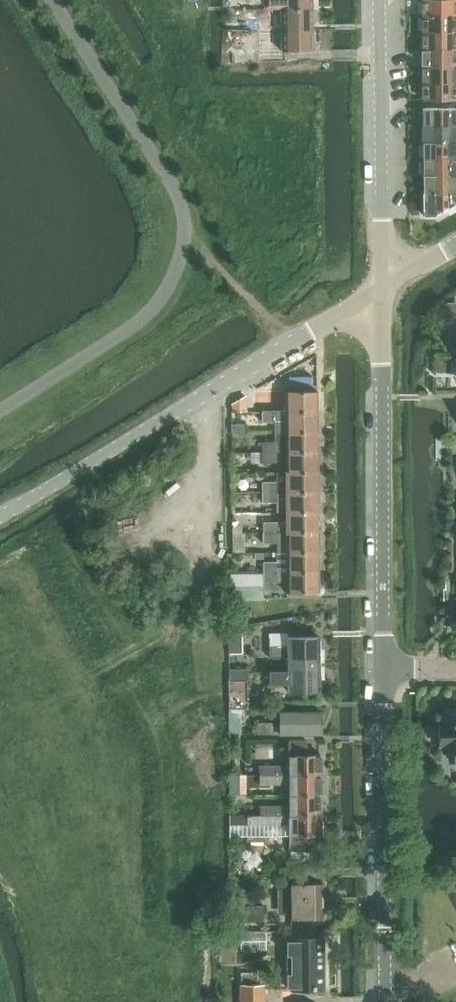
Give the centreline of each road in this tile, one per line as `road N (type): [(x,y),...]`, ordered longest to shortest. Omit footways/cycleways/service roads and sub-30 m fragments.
road 1 (unclassified): [(0,516),(320,325),(382,308)]
road 2 (residential): [(386,670),(382,308)]
road 3 (residential): [(386,1001),(386,670)]
road 4 (residential): [(384,267),(380,0)]

